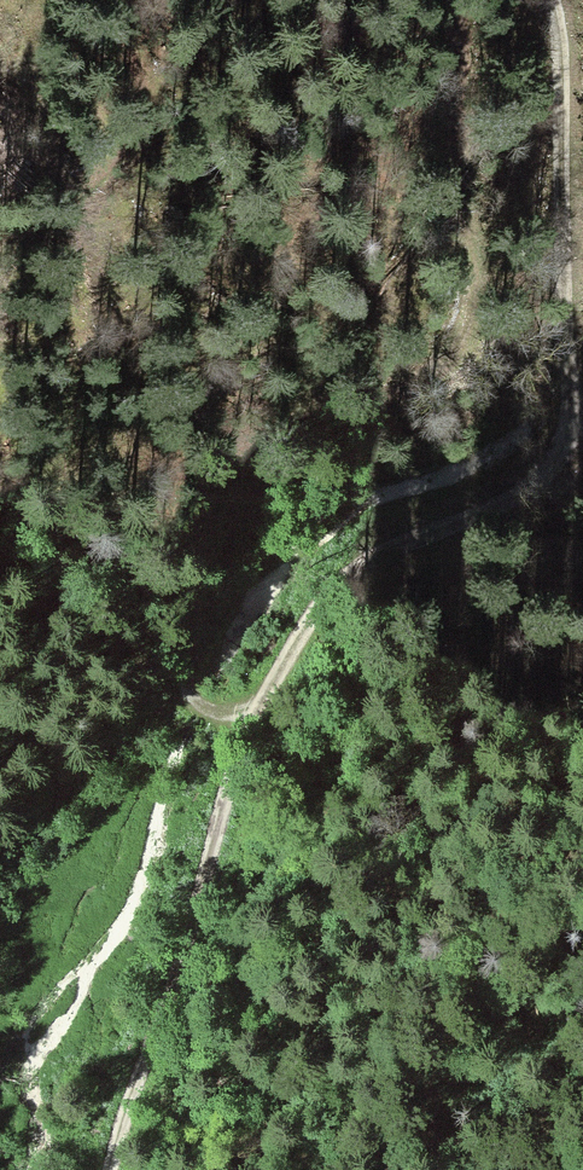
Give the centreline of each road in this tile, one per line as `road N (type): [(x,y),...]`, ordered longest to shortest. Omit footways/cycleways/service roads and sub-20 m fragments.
road 1 (track): [(113,1169),(232,769),(321,601),(367,555),(524,494),(569,465),(582,443)]
road 2 (track): [(455,0),(477,330),(460,352),(297,451),(243,517),(174,683),(186,702),(249,729)]
road 3 (track): [(582,399),(560,356),(567,289),(554,0)]

